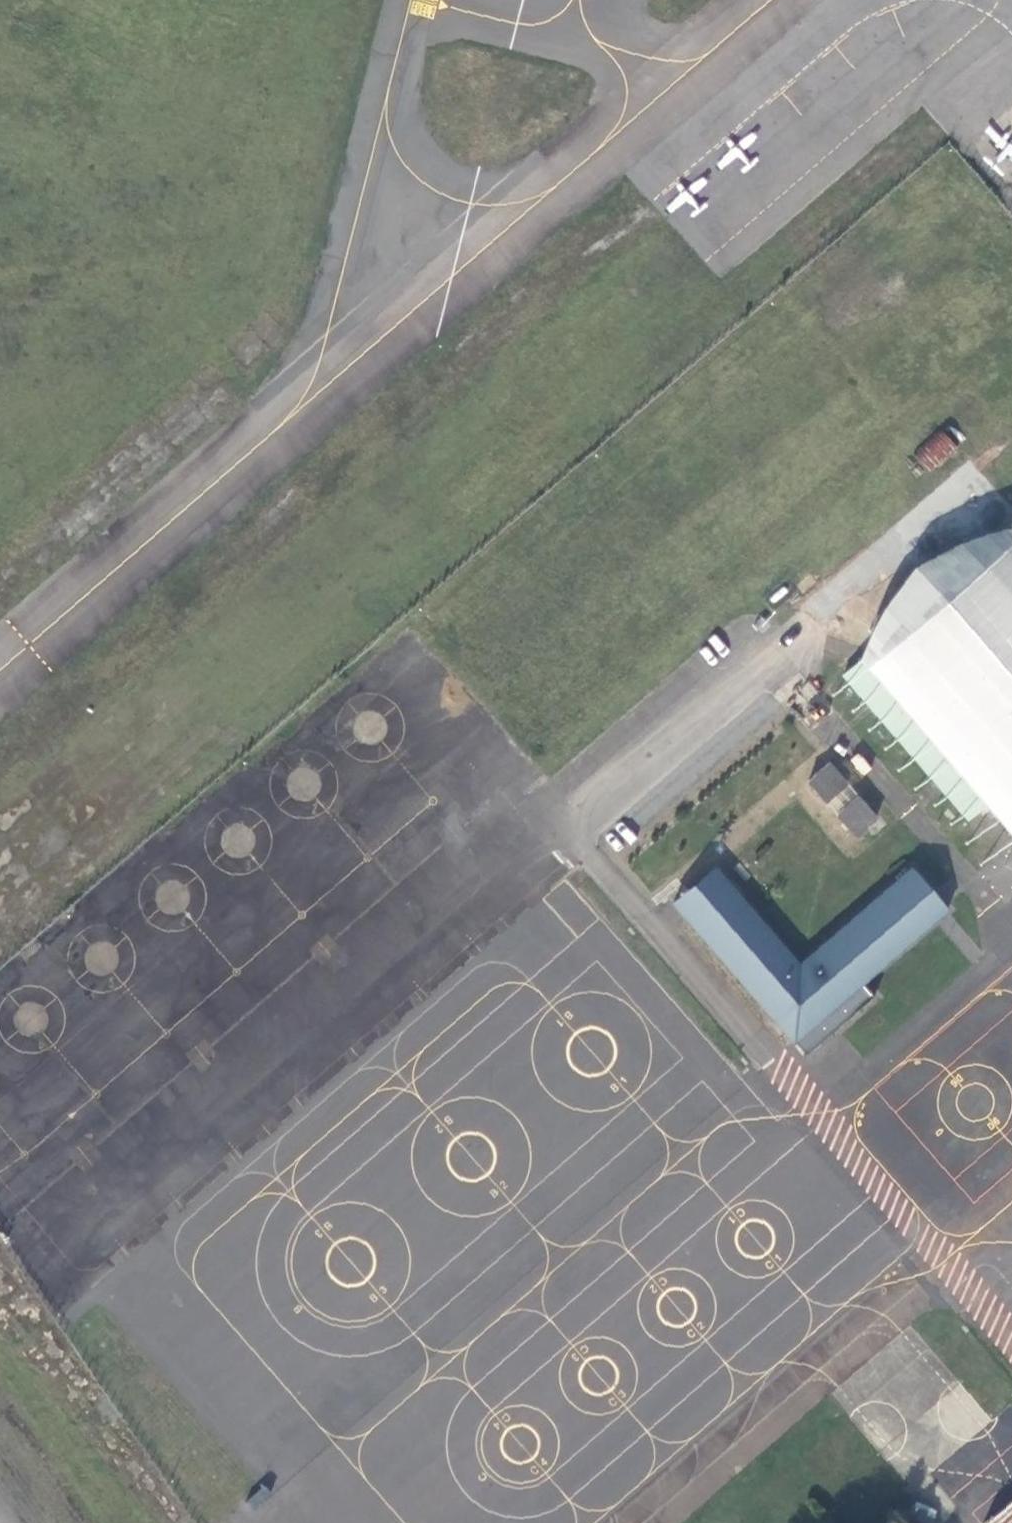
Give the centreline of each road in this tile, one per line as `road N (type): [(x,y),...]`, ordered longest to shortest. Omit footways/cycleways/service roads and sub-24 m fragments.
road 1 (unclassified): [(402,648),(773,1058),(1011,1346)]

